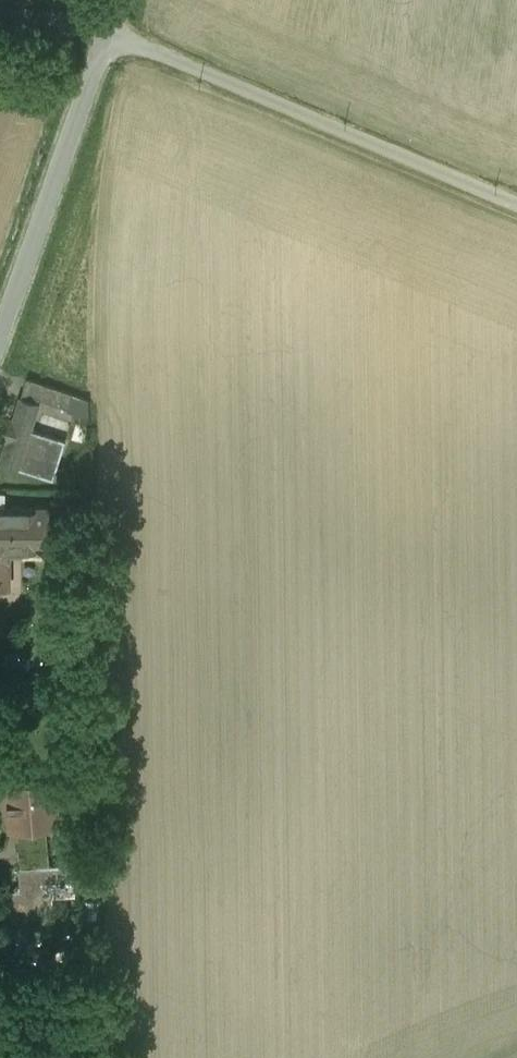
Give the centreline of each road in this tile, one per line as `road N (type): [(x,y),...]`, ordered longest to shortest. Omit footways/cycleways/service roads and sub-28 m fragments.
road 1 (residential): [(516,201),(108,36)]
road 2 (unclassified): [(0,342),(108,36)]

